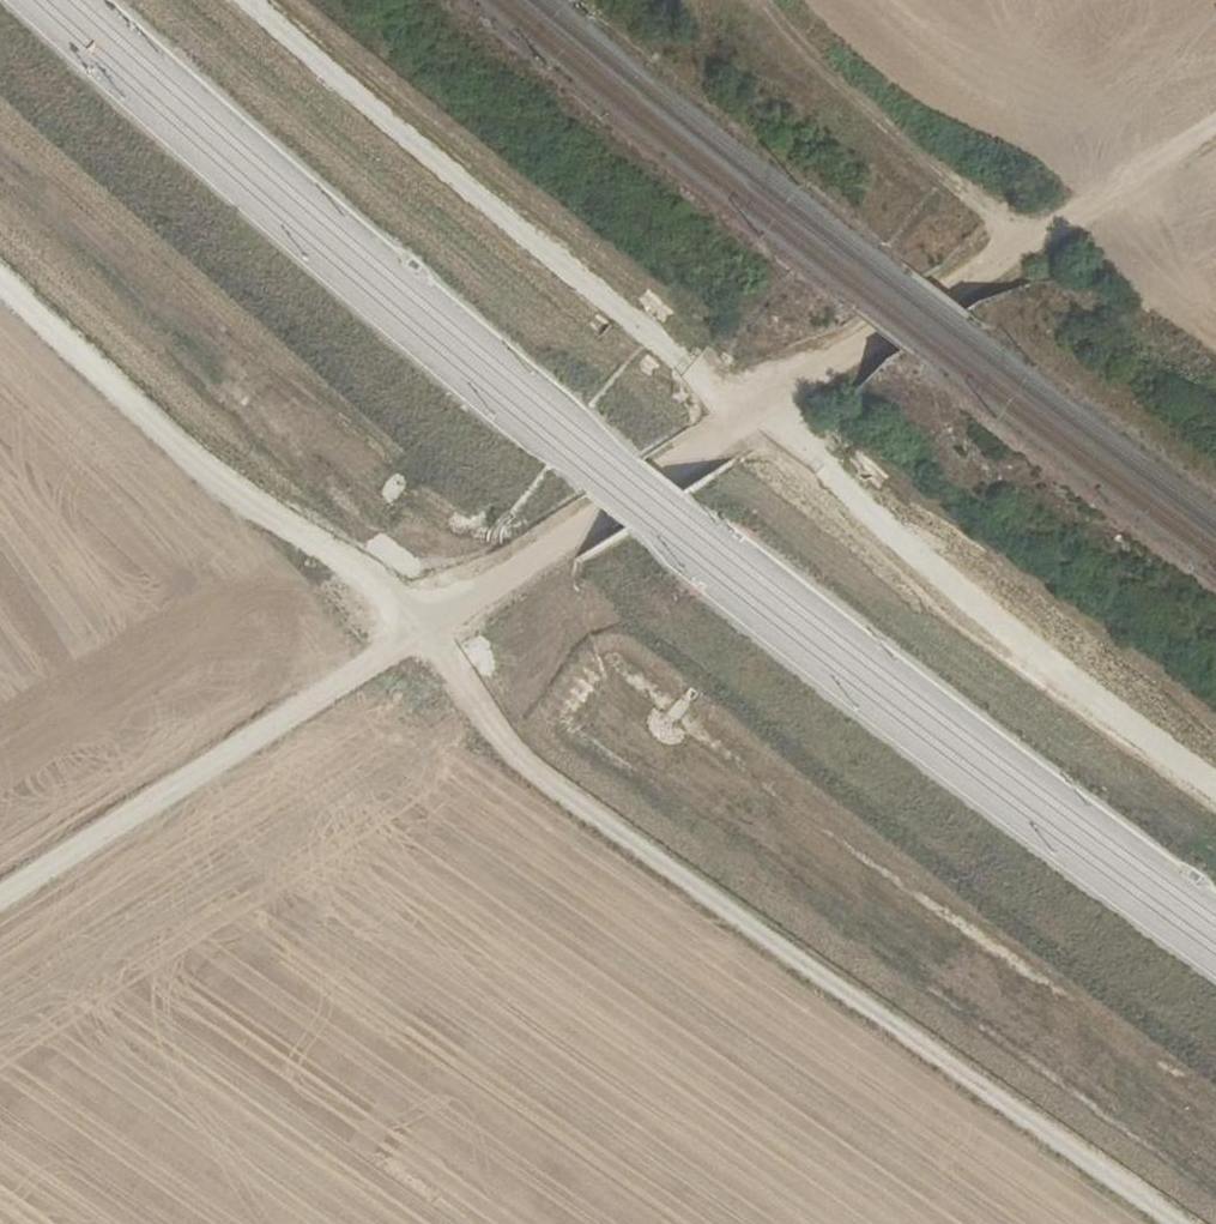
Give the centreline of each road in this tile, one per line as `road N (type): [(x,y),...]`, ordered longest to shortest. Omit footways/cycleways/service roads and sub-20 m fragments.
road 1 (track): [(1180,1223),(508,750),(347,554),(203,474),(0,280)]
road 2 (track): [(0,898),(1215,126)]
road 3 (track): [(250,0),(686,364),(767,410),(936,573),(1215,790)]
road 4 (track): [(766,0),(809,54),(905,131),(1023,248)]

